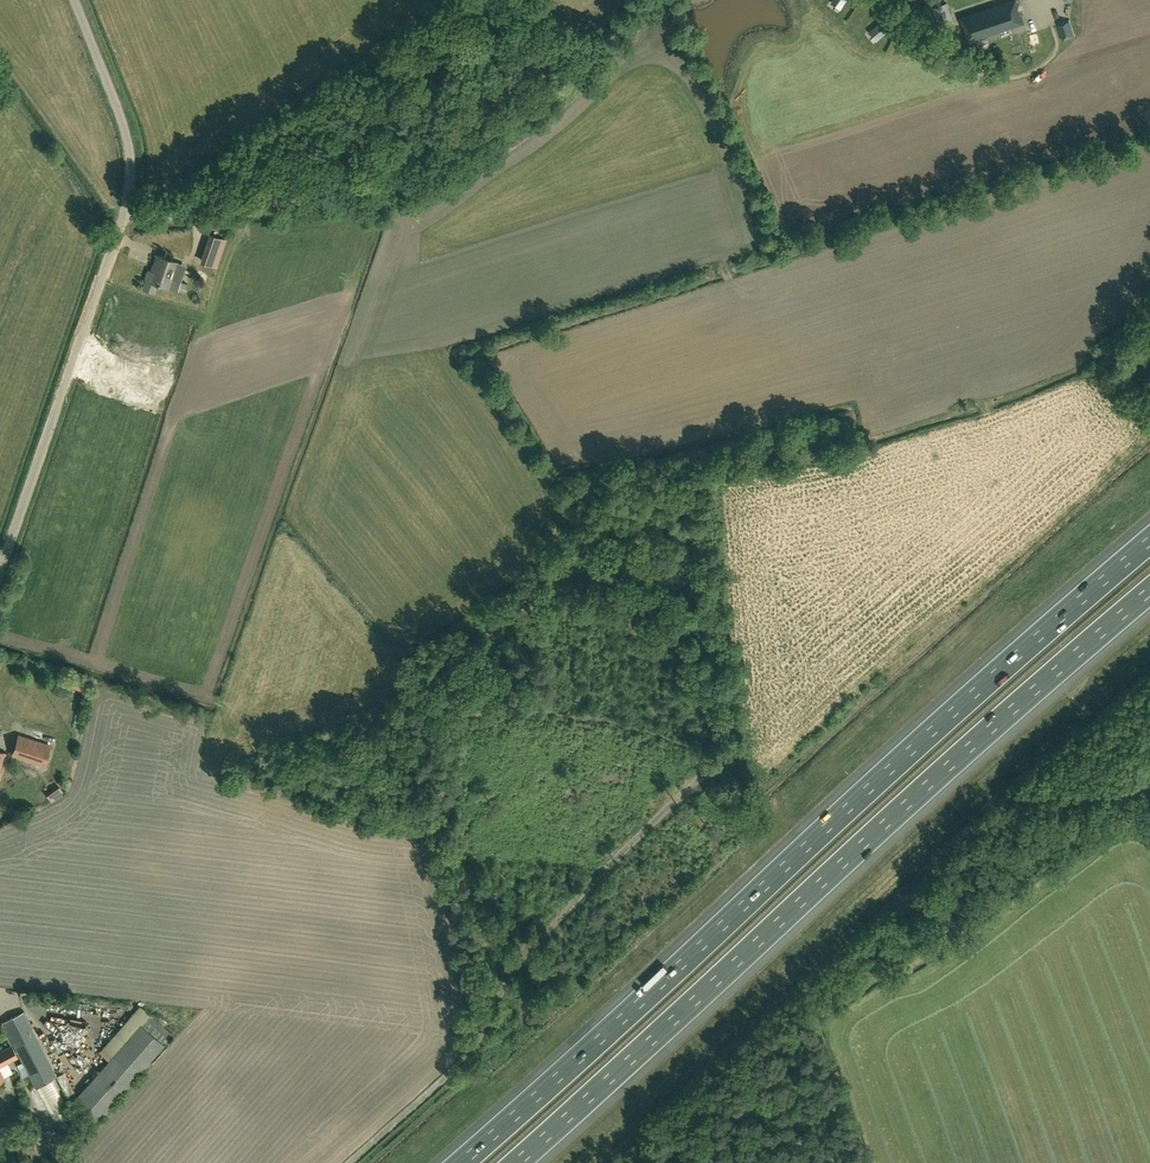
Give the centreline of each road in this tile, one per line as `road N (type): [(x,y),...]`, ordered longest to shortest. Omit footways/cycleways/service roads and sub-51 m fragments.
road 1 (motorway): [(1149,542),(462,1162)]
road 2 (motorway): [(517,1162),(1149,592)]
road 3 (unclassified): [(0,571),(129,185),(126,129),(76,0)]
road 4 (track): [(505,987),(620,855),(744,741)]
road 5 (track): [(392,199),(123,218)]
road 6 (track): [(349,1162),(463,1061),(505,987)]

